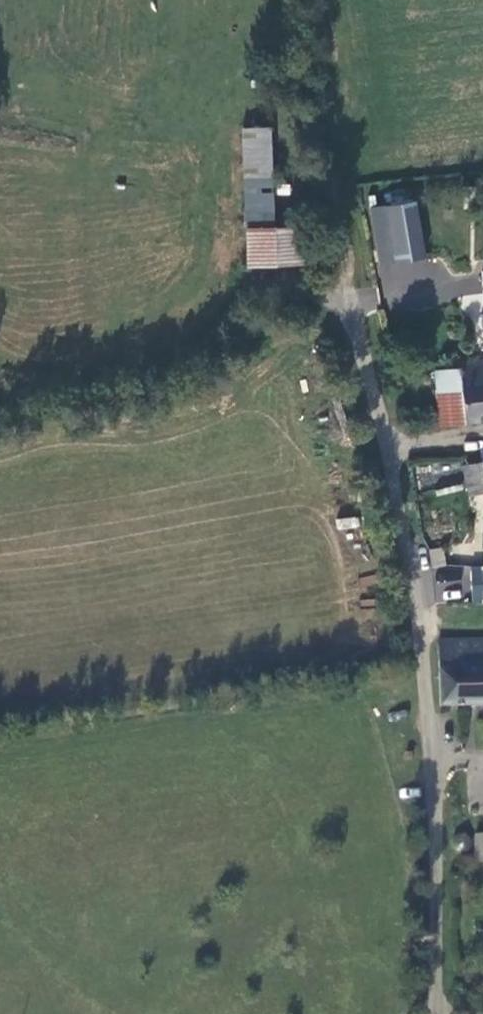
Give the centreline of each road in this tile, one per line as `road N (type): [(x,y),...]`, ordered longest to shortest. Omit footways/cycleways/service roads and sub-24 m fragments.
road 1 (unclassified): [(441,1013),(441,817),(416,563),(388,445),(343,167)]
road 2 (track): [(343,167),(315,0)]

